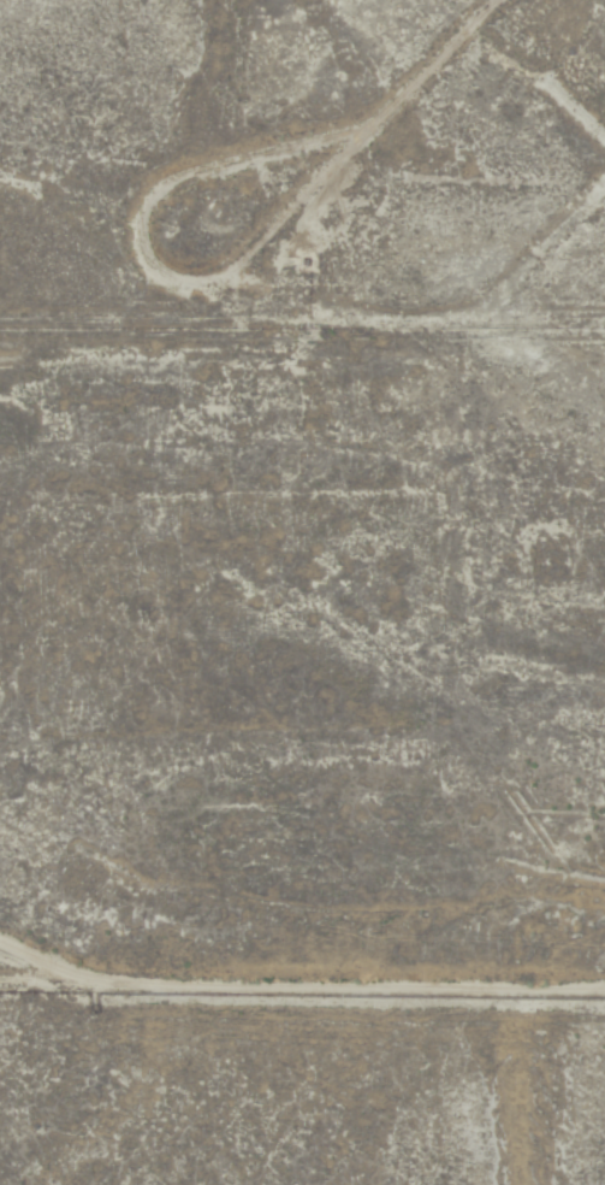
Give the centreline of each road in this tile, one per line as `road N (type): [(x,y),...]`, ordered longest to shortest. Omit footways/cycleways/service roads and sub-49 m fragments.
road 1 (track): [(604,1008),(182,1004),(0,885)]
road 2 (track): [(241,271),(361,128),(177,176),(148,201),(140,246),(166,271),(241,271)]
road 3 (track): [(499,0),(361,128)]

